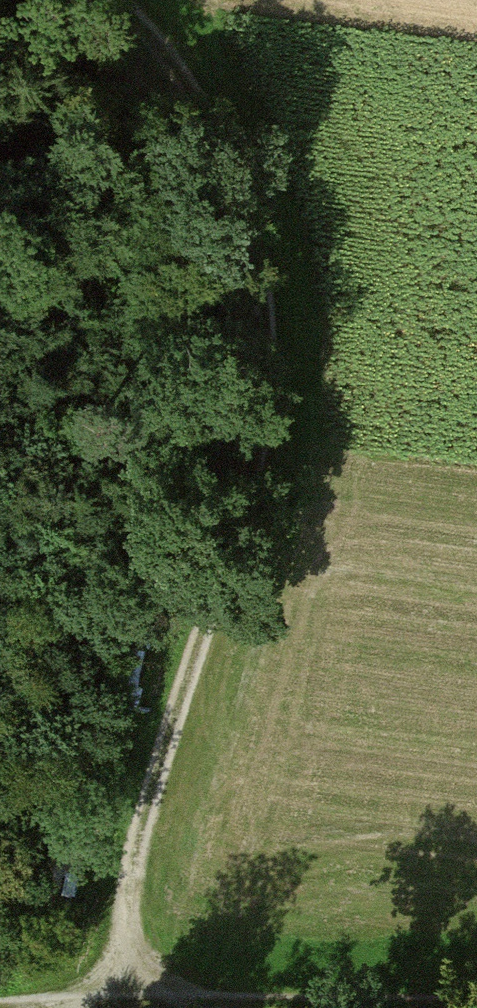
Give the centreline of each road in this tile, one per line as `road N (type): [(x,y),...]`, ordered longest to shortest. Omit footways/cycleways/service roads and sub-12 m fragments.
road 1 (track): [(96,1004),(248,455),(259,367),(250,264),(232,187),(160,57),(100,0)]
road 2 (track): [(476,1006),(32,1007)]

